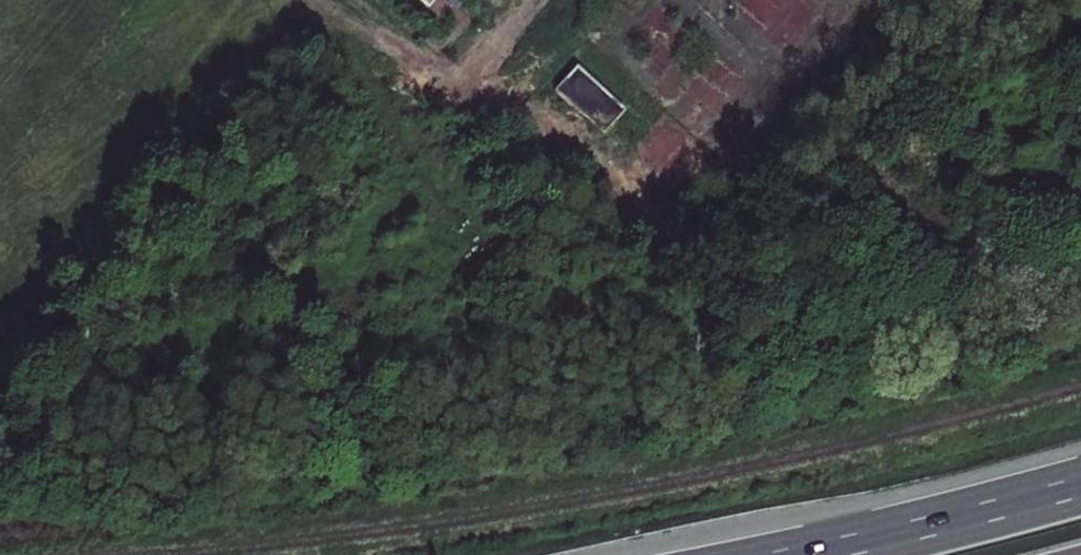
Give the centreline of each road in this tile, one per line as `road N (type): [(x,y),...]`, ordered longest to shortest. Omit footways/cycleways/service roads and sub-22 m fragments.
road 1 (motorway): [(1080,486),(802,554)]

